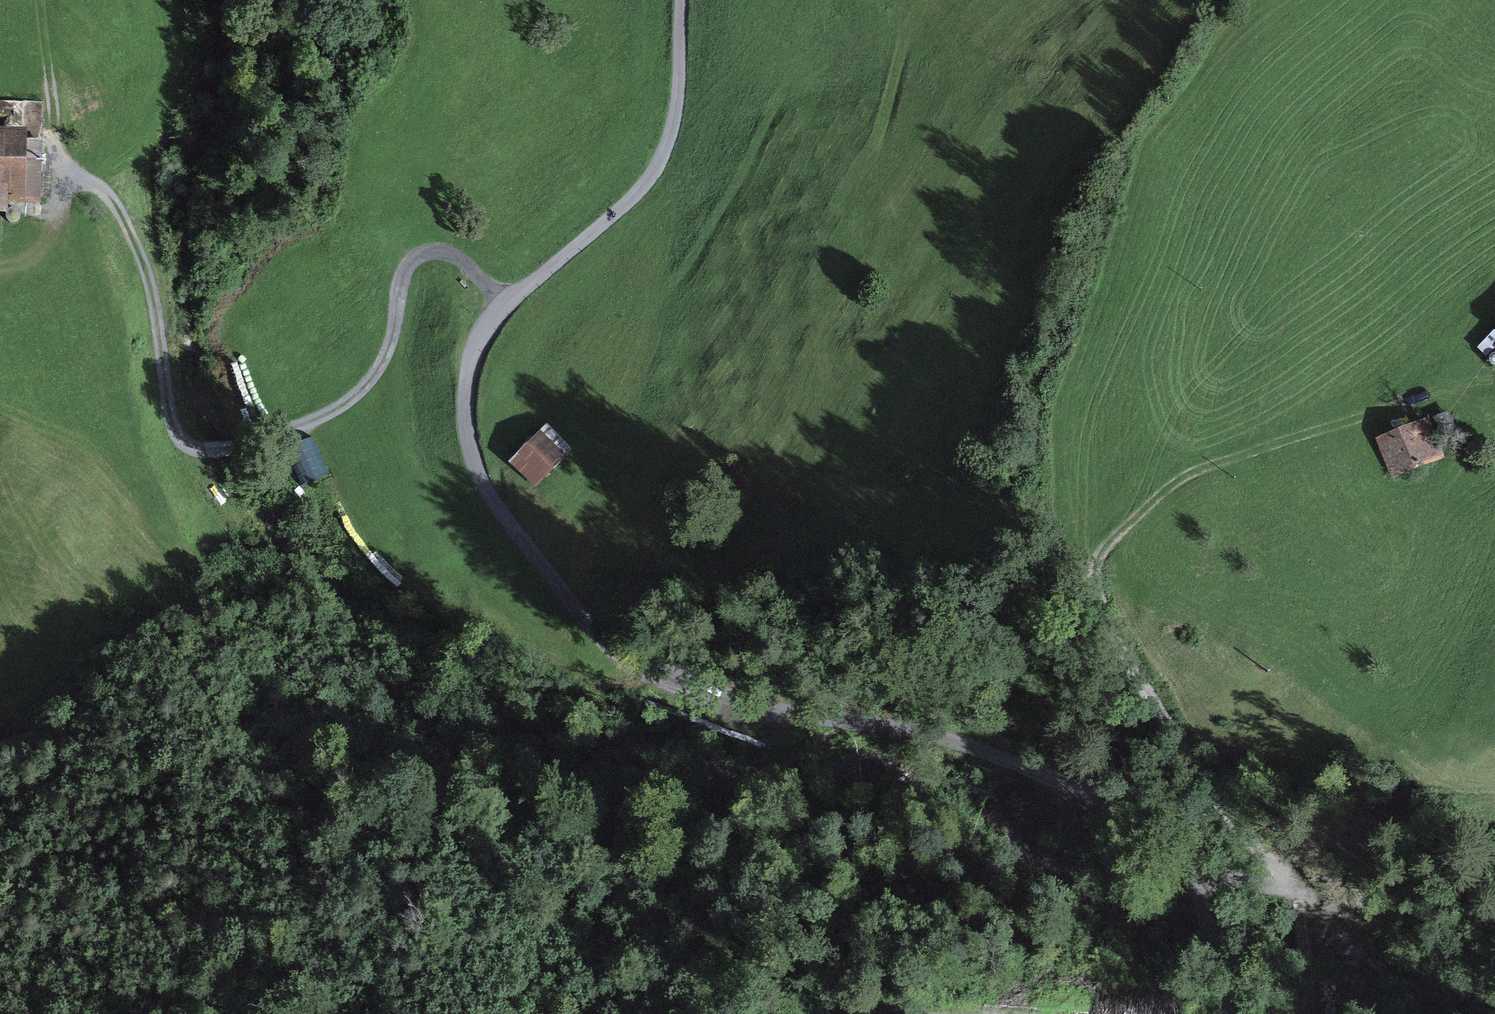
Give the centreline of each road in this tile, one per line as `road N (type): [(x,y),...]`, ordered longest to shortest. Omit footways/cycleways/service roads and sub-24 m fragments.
road 1 (trunk): [(1384,0),(1032,273),(788,431),(566,556),(307,678),(0,790)]
road 2 (unclassified): [(682,0),(677,108),(654,171),(504,303),(479,343),(466,426),(481,479),(585,622),(629,658),(742,705),(979,750),(1077,788),(1164,837),(1194,862),(1235,1013)]
road 3 (track): [(1422,392),(1188,472),(1091,563),(1158,697),(1281,883),(1260,884),(1194,862)]
road 4 (track): [(208,453),(357,675),(207,645),(158,652),(58,701)]
road 5 (track): [(32,0),(53,86),(58,165)]

